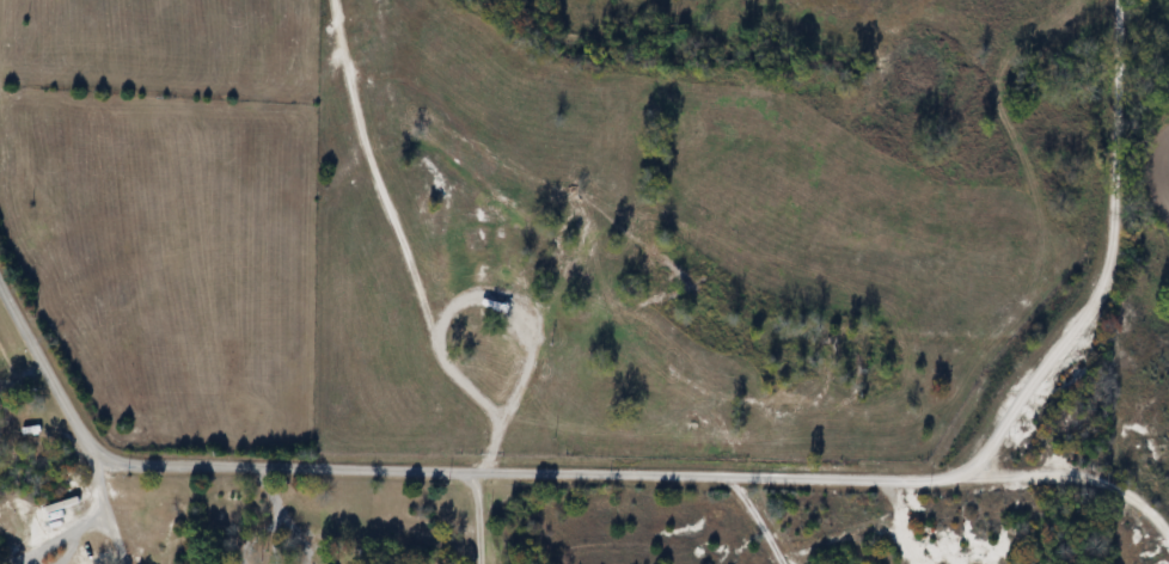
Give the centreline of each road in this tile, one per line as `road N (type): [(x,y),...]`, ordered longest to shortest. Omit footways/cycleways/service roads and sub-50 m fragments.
road 1 (residential): [(0,285),(93,450),(114,462),(917,482),(966,474),(989,455),(1107,265),(1119,0)]

